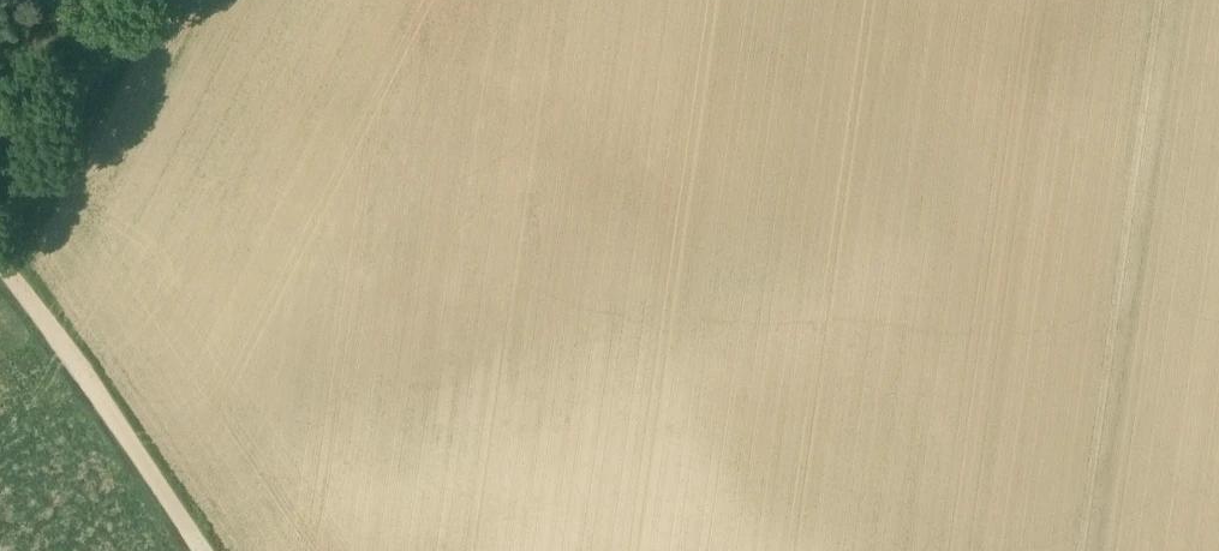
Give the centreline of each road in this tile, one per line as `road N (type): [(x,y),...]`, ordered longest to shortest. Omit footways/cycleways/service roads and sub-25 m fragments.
road 1 (track): [(1089,550),(1169,0)]
road 2 (track): [(205,550),(0,265)]

